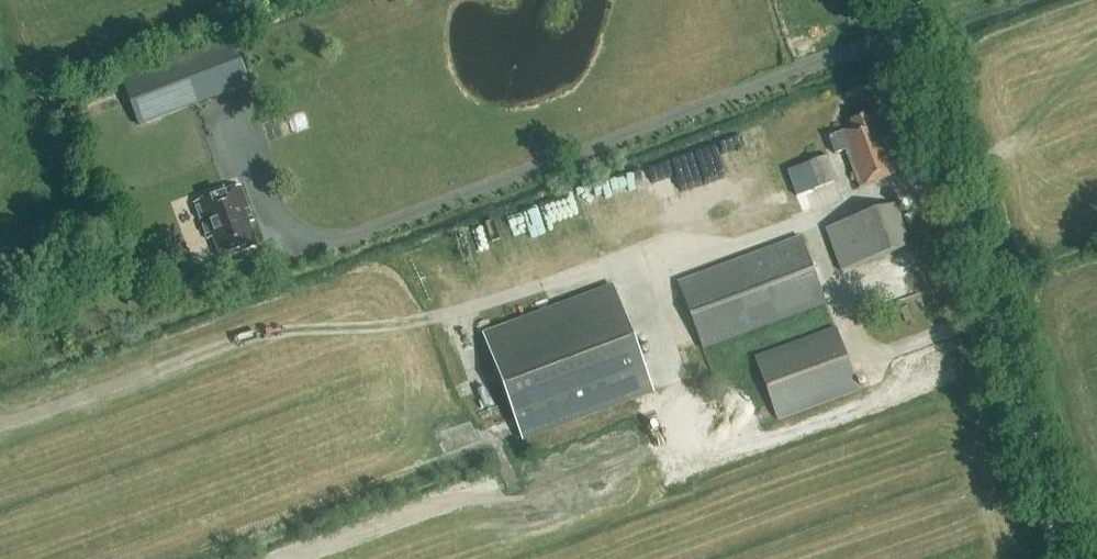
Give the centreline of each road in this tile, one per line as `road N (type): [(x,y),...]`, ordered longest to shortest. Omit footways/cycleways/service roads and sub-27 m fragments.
road 1 (tertiary): [(1066,558),(1013,415),(889,0)]

